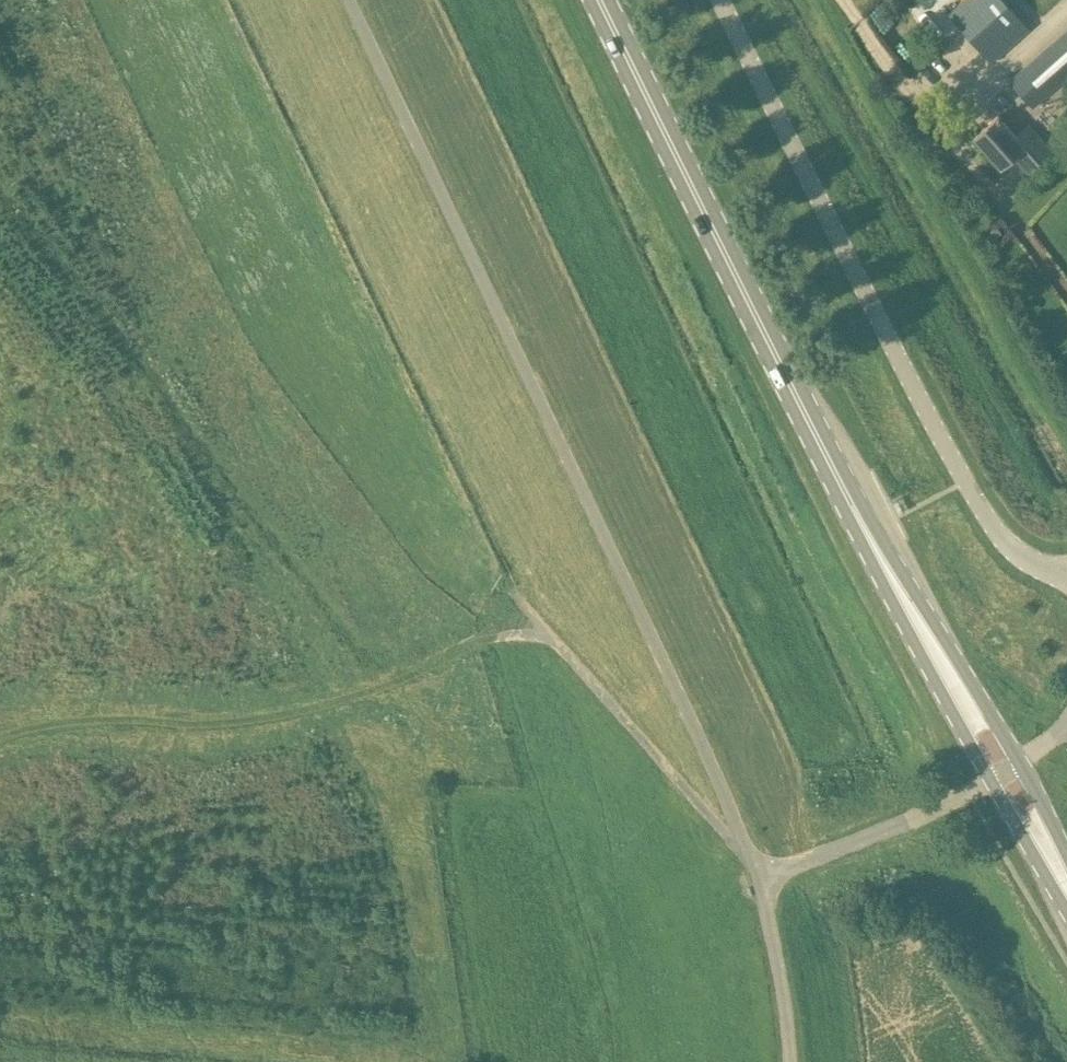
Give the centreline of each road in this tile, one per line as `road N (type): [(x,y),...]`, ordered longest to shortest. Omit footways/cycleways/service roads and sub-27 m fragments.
road 1 (secondary): [(1006,769),(849,488),(604,0)]
road 2 (unclassified): [(1066,581),(998,537),(965,484),(727,0)]
road 3 (track): [(748,851),(509,591)]
road 4 (unclassified): [(760,883),(1006,769)]
road 5 (secondary): [(1066,880),(1006,769)]

